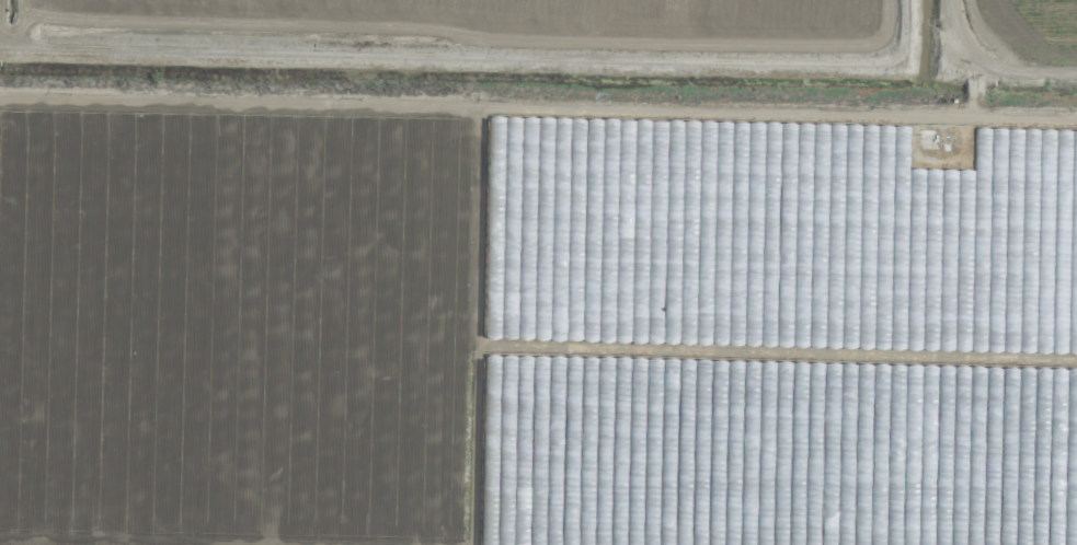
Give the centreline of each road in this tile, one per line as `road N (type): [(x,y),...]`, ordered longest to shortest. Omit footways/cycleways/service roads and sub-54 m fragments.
road 1 (residential): [(0,102),(1076,124)]

